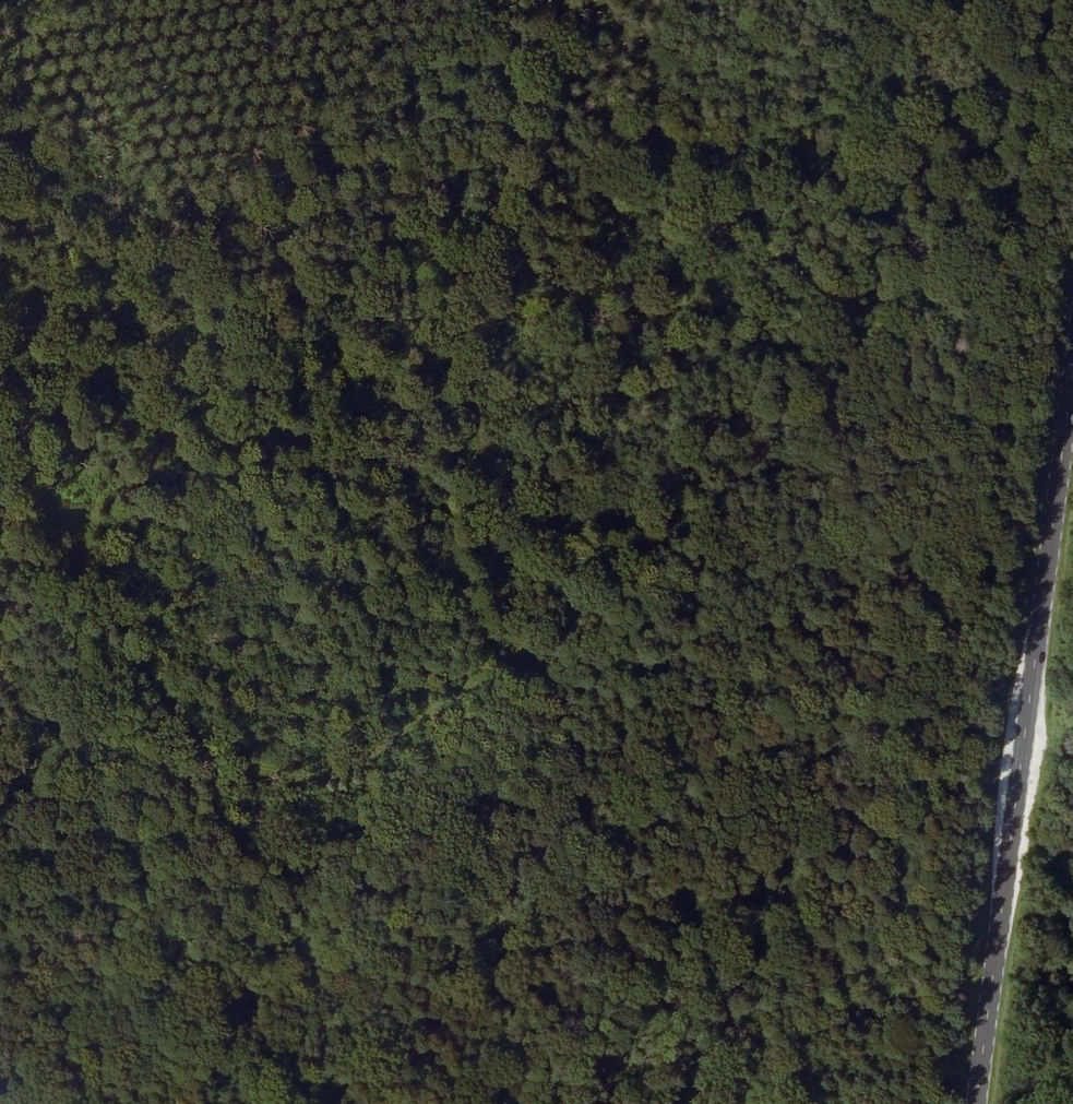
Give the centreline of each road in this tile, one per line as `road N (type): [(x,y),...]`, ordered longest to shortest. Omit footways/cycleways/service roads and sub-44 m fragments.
road 1 (track): [(1019,769),(982,764),(0,1084)]
road 2 (primary): [(1072,359),(974,1103)]

